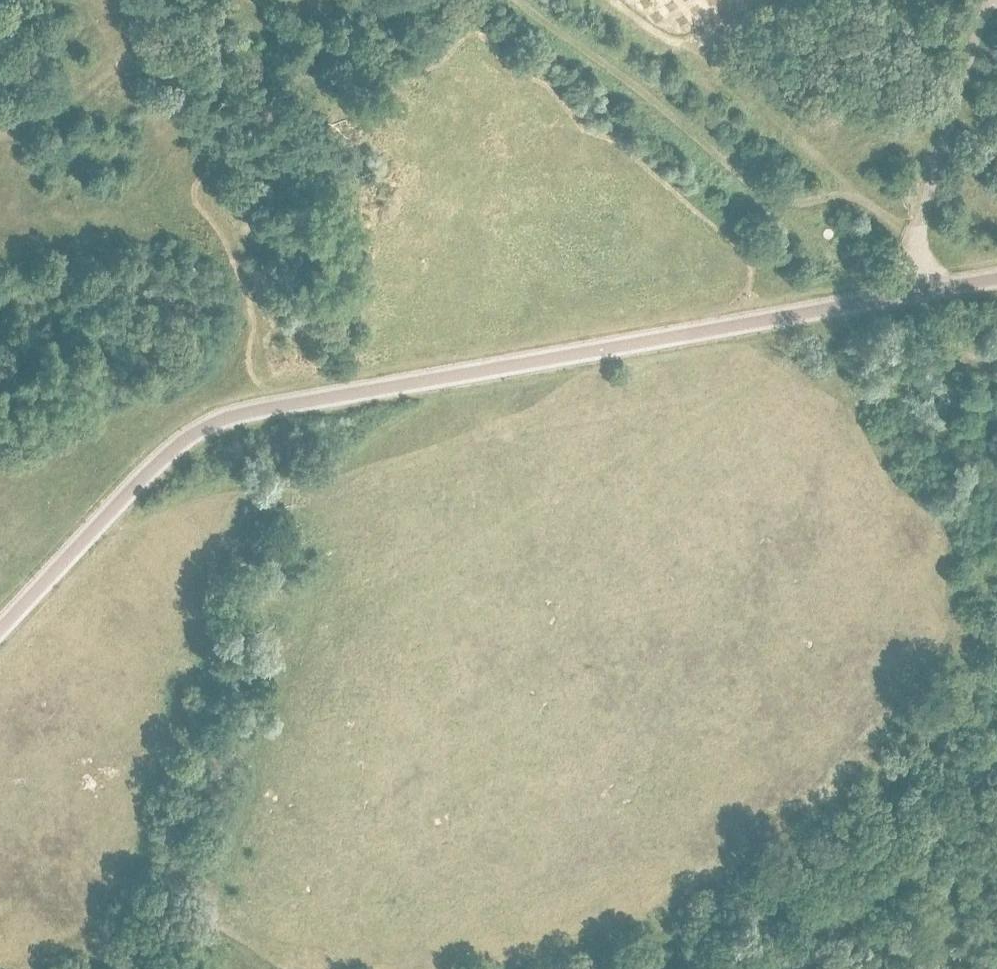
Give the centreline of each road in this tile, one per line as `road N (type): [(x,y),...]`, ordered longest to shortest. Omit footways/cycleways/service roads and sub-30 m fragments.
road 1 (track): [(818,254),(519,0)]
road 2 (track): [(923,248),(640,0)]

